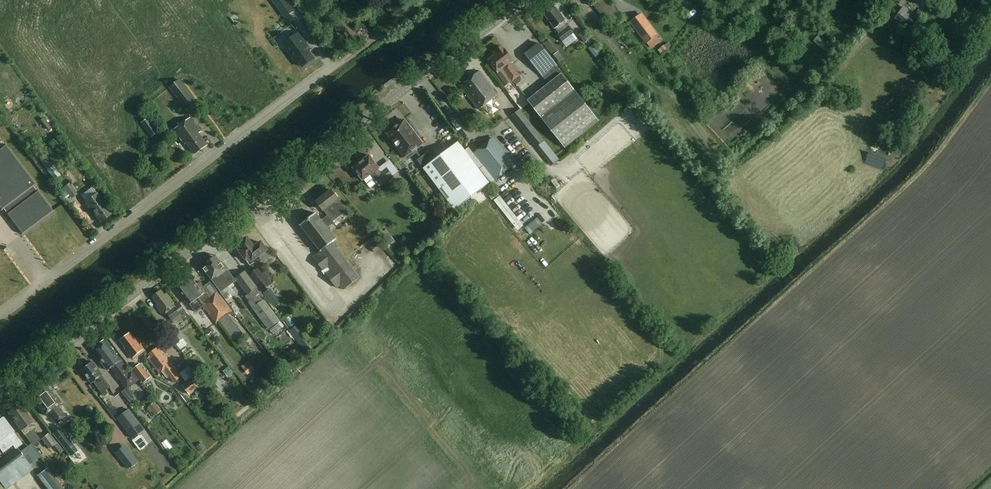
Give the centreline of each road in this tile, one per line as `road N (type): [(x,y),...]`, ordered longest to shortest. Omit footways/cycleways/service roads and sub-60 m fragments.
road 1 (tertiary): [(0,391),(521,0)]
road 2 (unclassified): [(0,315),(380,33)]

